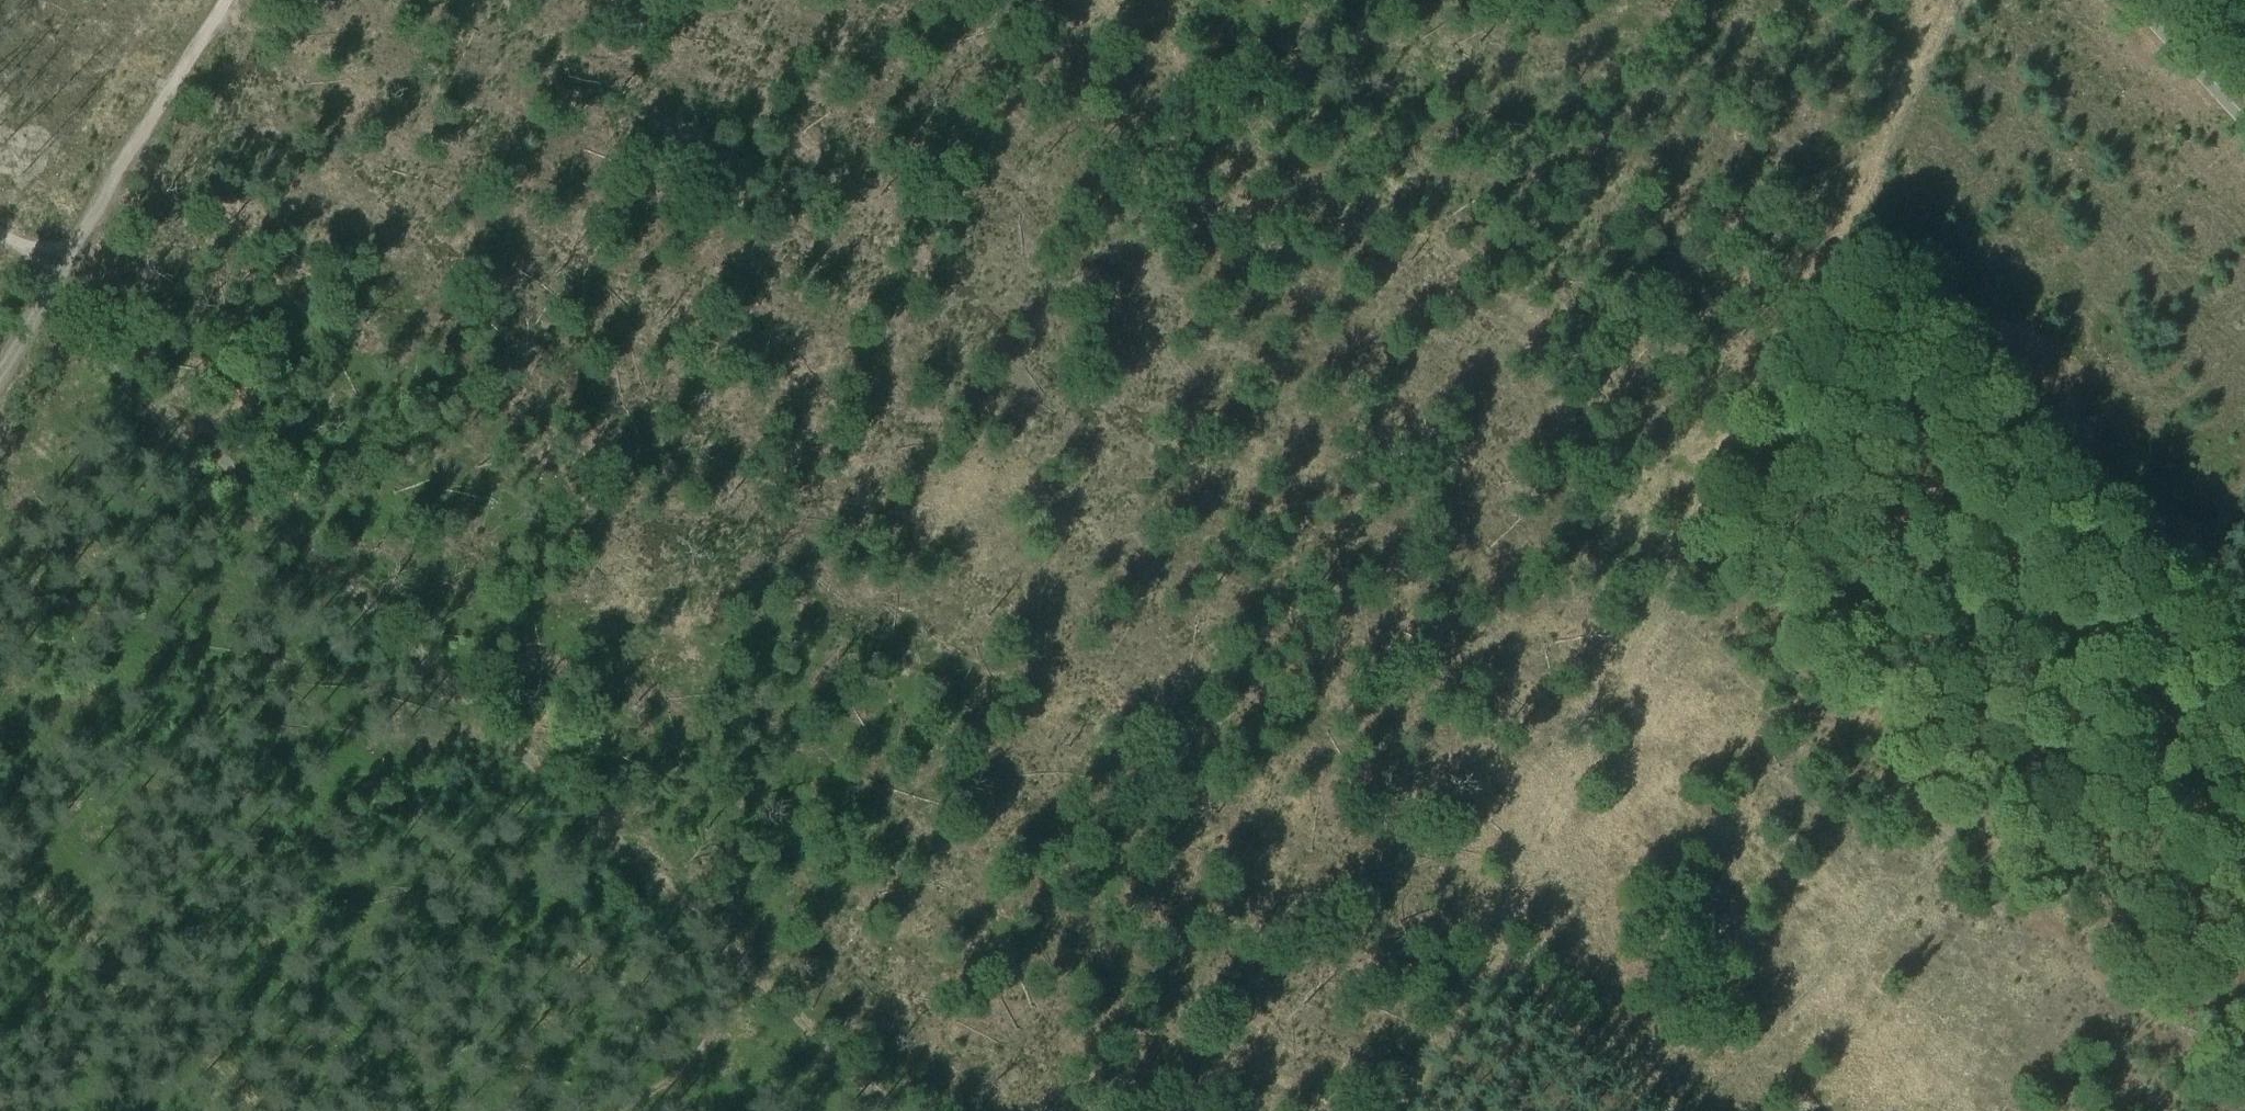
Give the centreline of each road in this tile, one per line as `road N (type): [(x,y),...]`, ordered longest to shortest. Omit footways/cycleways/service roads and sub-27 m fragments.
road 1 (track): [(230,0),(55,272)]
road 2 (track): [(894,1110),(725,952)]

